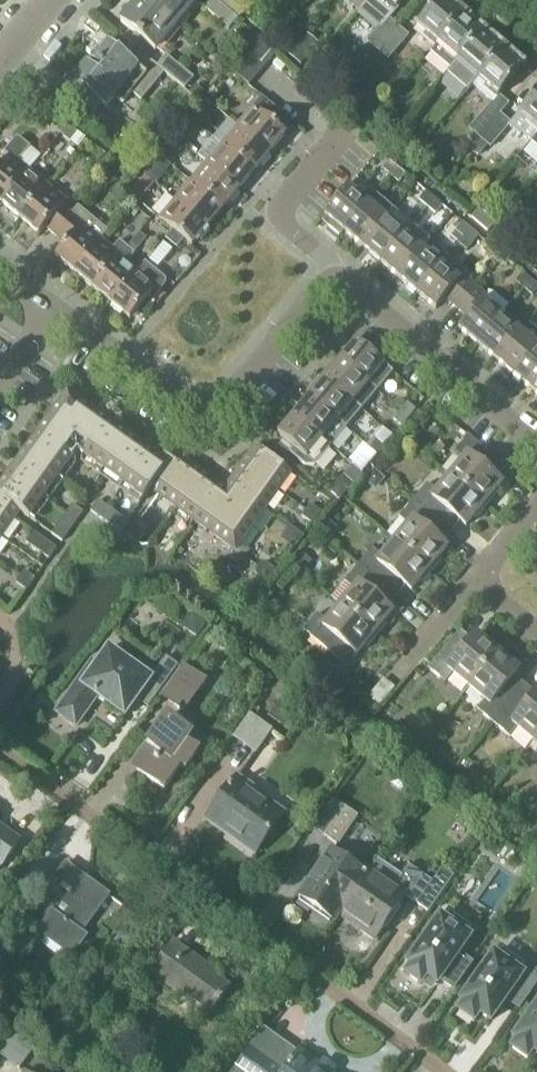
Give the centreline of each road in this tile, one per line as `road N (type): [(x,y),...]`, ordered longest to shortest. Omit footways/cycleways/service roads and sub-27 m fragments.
road 1 (residential): [(444,1071),(0,750)]
road 2 (residential): [(334,284),(224,405),(205,412),(0,268)]
road 3 (residential): [(536,446),(352,288),(334,284)]
road 4 (residential): [(334,284),(327,260),(279,214),(351,124)]

